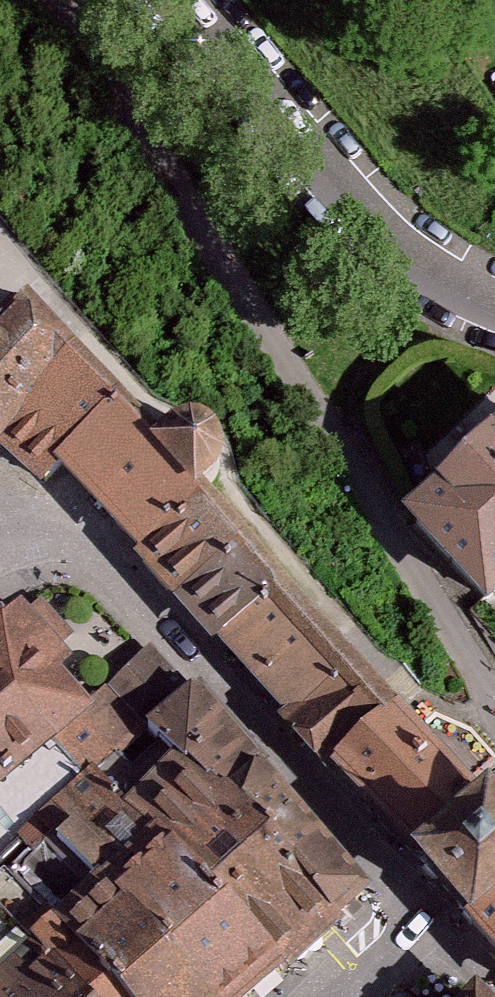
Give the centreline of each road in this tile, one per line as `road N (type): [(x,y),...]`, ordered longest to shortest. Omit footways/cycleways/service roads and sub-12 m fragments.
road 1 (residential): [(409,922),(79,552),(21,539),(0,544)]
road 2 (tertiary): [(186,0),(334,180),(403,249),(494,304)]

